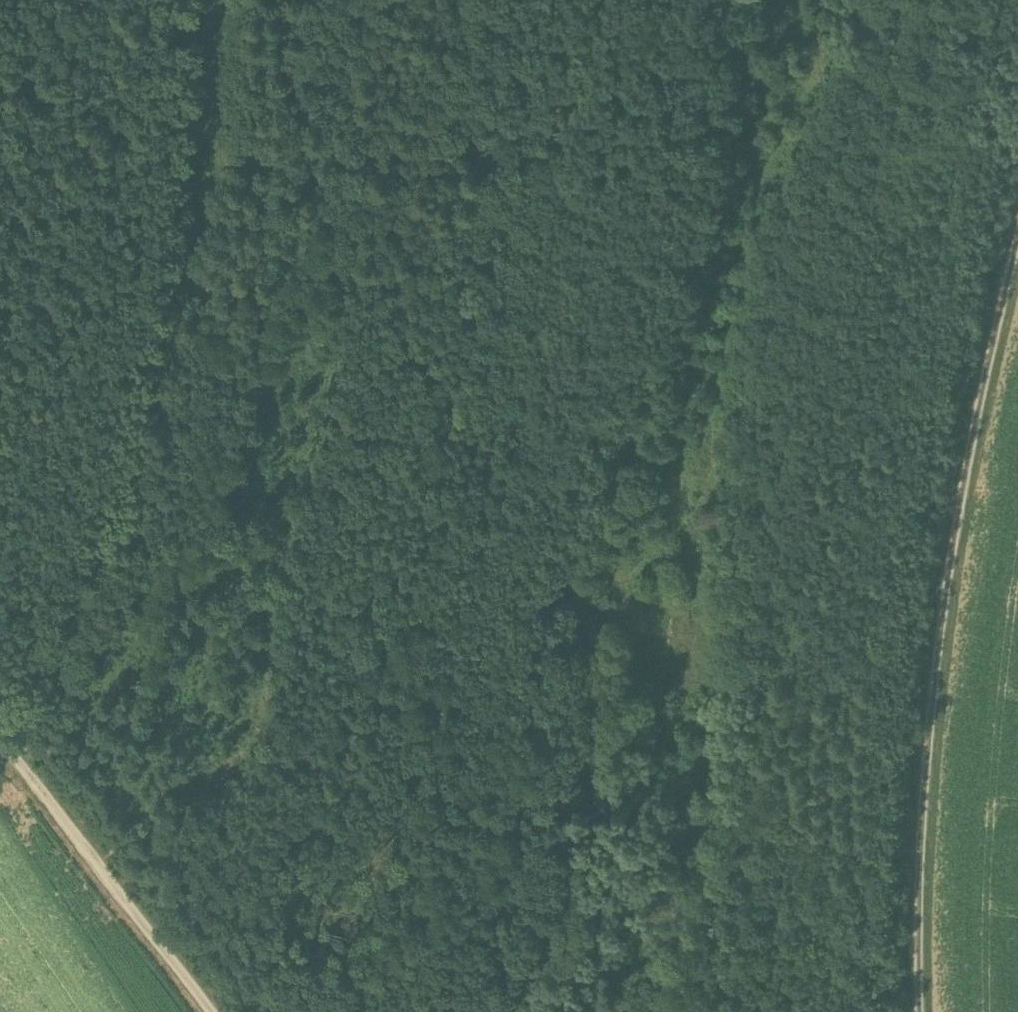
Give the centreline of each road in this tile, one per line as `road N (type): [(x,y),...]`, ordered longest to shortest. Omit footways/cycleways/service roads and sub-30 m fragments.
road 1 (track): [(922,1011),(921,825),(942,616),(1017,237)]
road 2 (track): [(0,733),(211,1011)]

